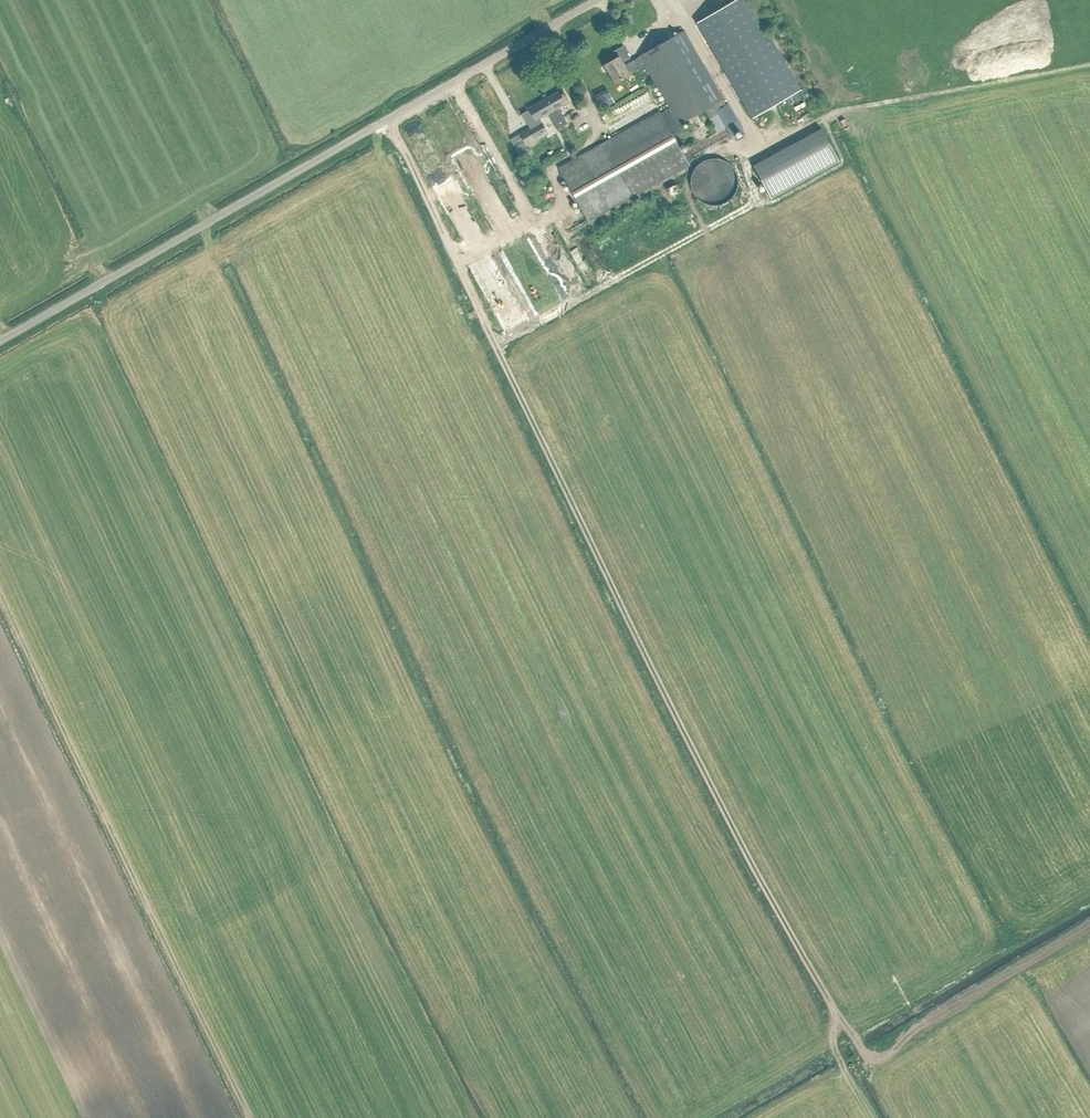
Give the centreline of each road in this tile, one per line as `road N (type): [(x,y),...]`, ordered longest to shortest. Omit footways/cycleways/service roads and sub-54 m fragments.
road 1 (unclassified): [(0,342),(598,0)]

